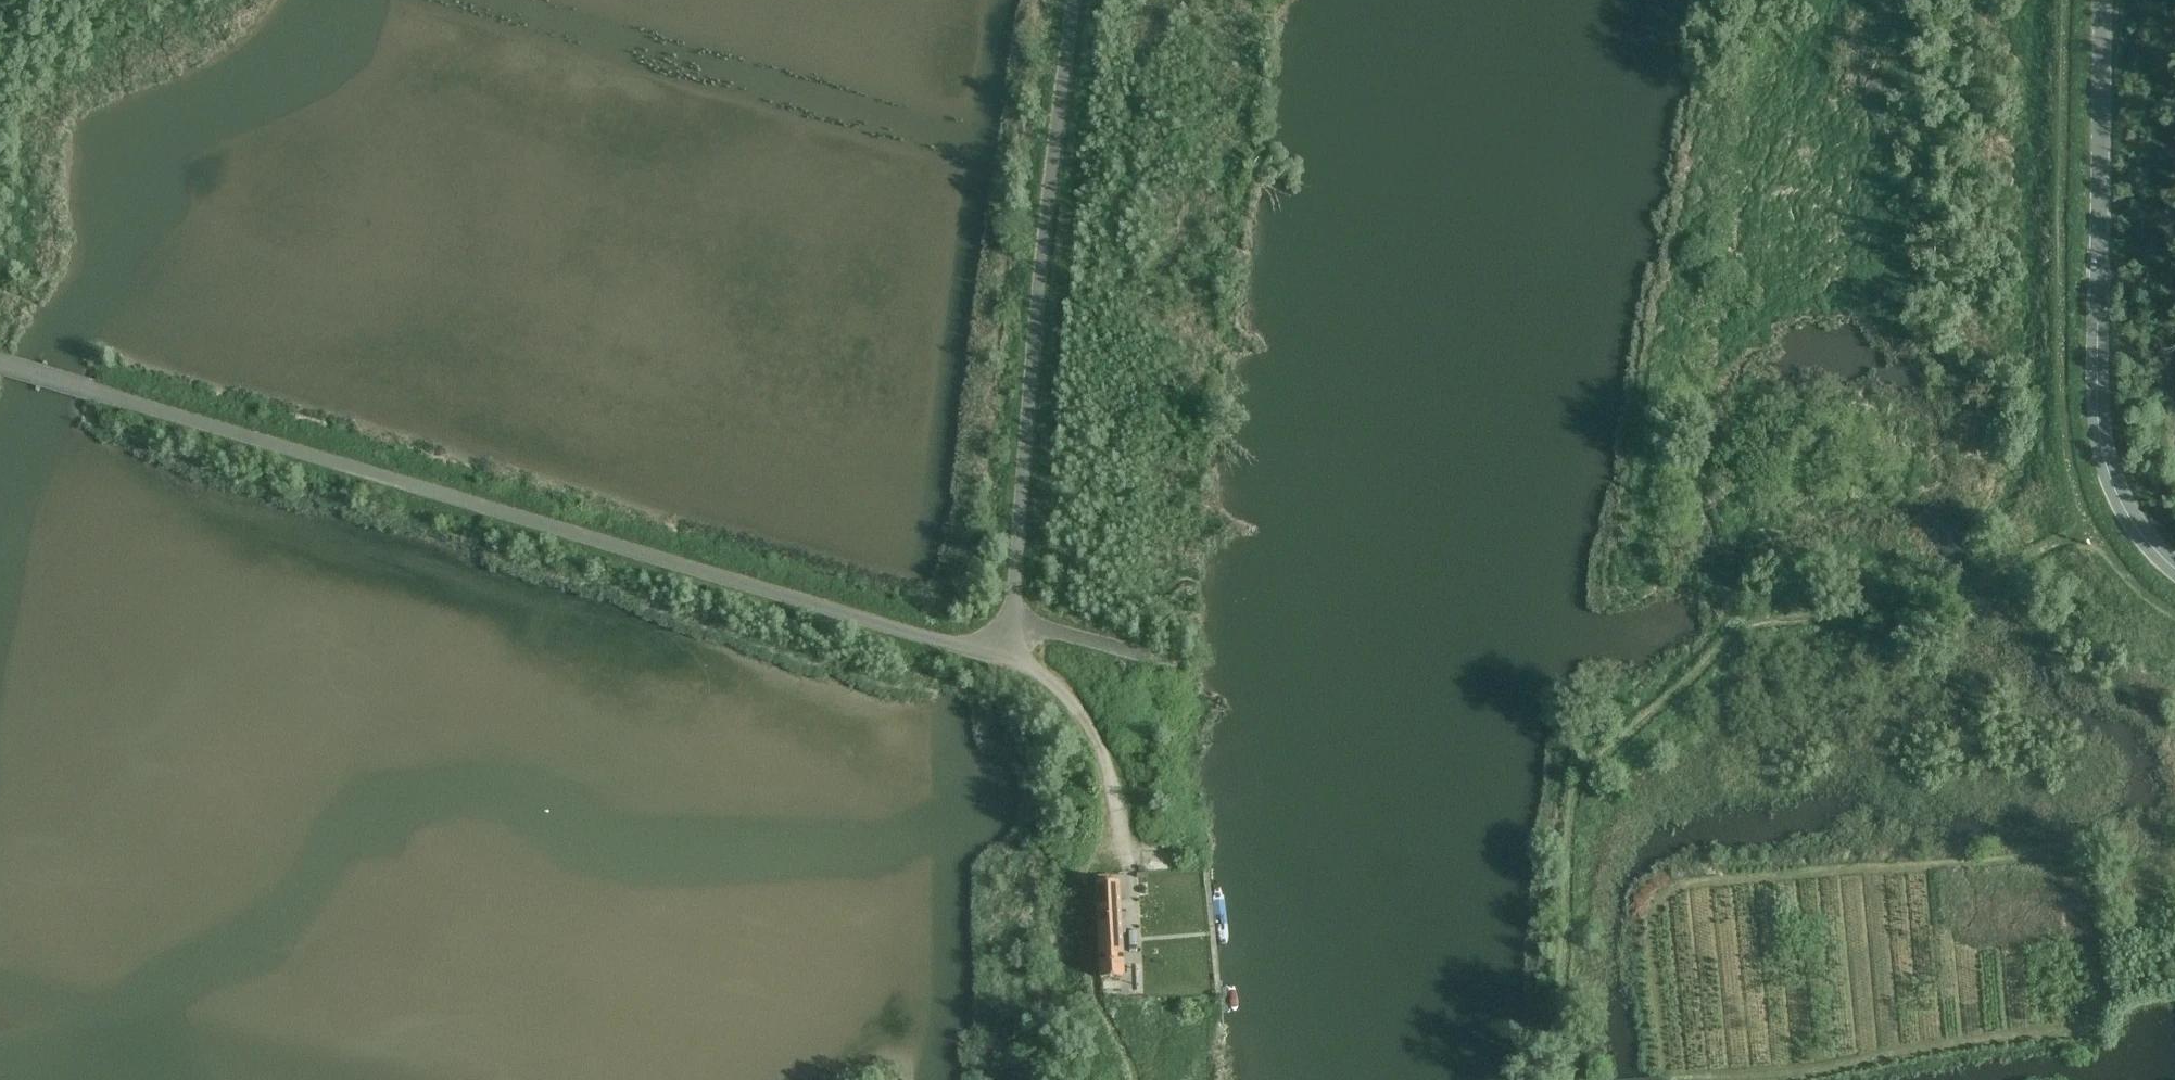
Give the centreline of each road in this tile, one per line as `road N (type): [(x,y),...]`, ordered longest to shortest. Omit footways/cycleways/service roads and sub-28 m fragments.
road 1 (tertiary): [(2174,568),(2137,530),(2102,448),(2103,0)]
road 2 (track): [(1116,799),(1071,701),(1006,649)]

